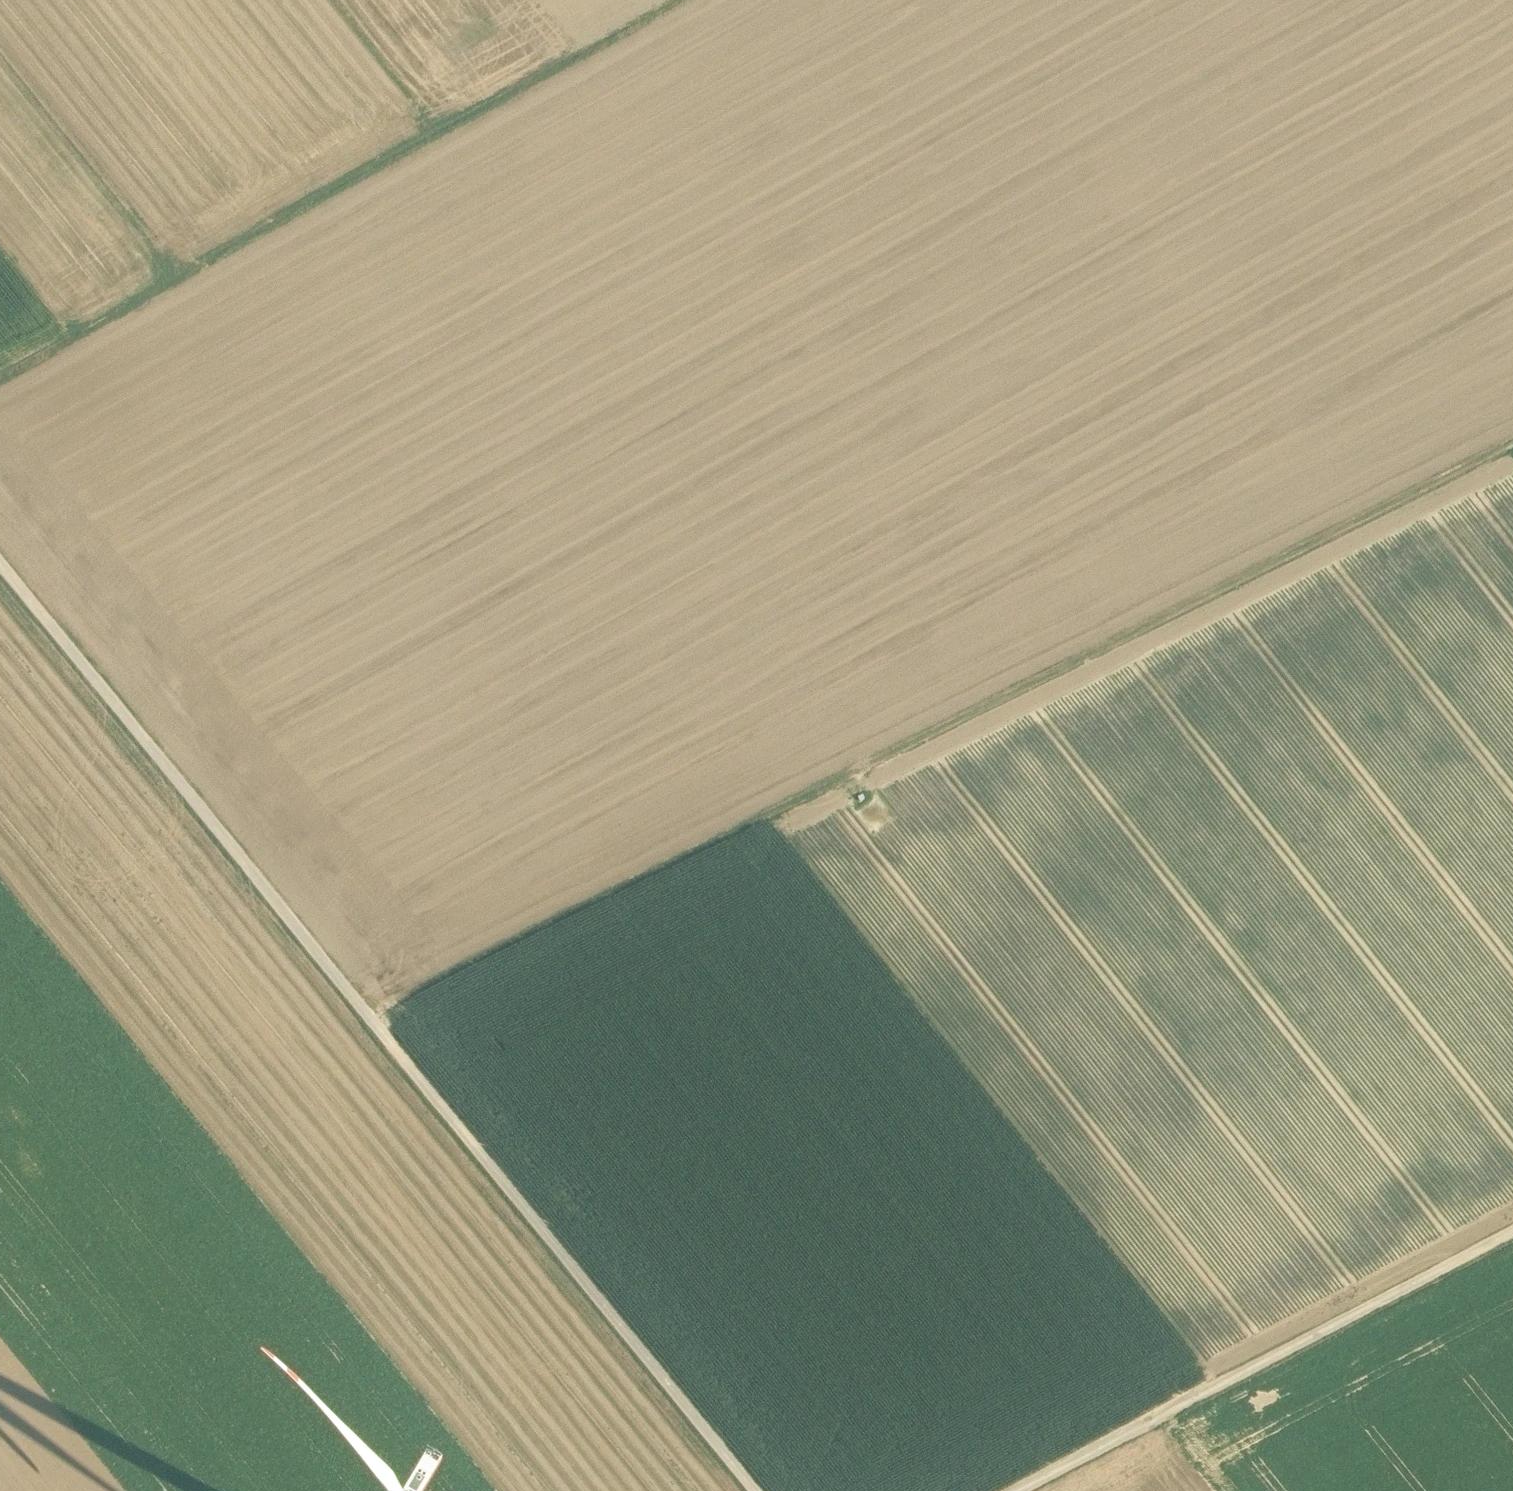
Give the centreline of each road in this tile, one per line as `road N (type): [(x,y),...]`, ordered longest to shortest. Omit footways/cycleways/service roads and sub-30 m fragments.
road 1 (track): [(381,1025),(1512,460)]
road 2 (track): [(756,1490),(0,559)]
road 3 (track): [(684,0),(0,381)]
road 4 (track): [(1512,1232),(1025,1490)]

